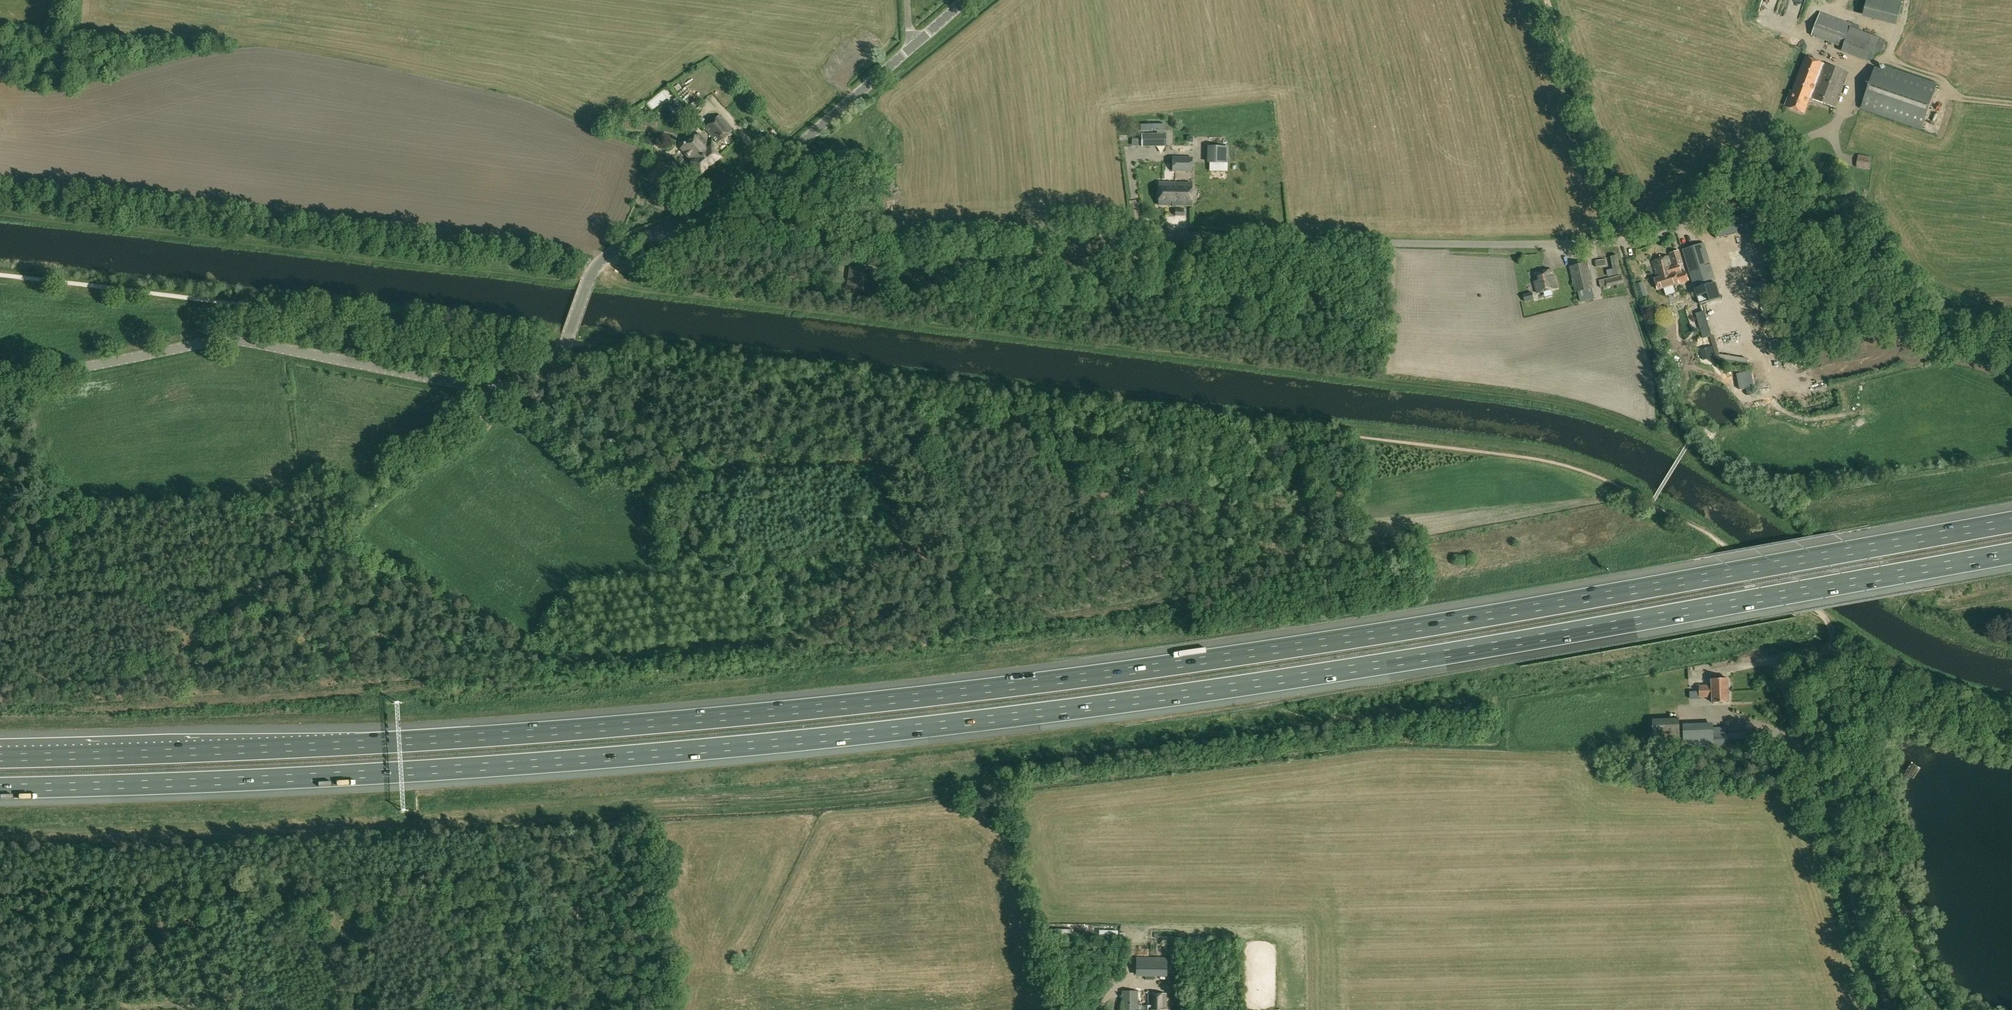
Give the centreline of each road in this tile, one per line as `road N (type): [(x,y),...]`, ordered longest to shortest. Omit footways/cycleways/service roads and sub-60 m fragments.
road 1 (motorway): [(0,788),(617,757),(1010,717),(1474,649),(2011,552)]
road 2 (motorway): [(2011,521),(1242,654),(807,709),(338,745),(0,754)]
road 3 (unclassified): [(1622,244),(1110,233),(703,248),(667,226)]
road 4 (tertiary): [(0,383),(231,339),(506,386),(559,353),(599,263),(667,226)]
road 5 (tertiary): [(667,226),(777,157),(964,0)]
road 6 (residential): [(1891,1009),(1778,667)]
road 7 (track): [(248,586),(339,525),(489,403),(496,387)]
road 8 (track): [(1622,244),(1543,0)]

